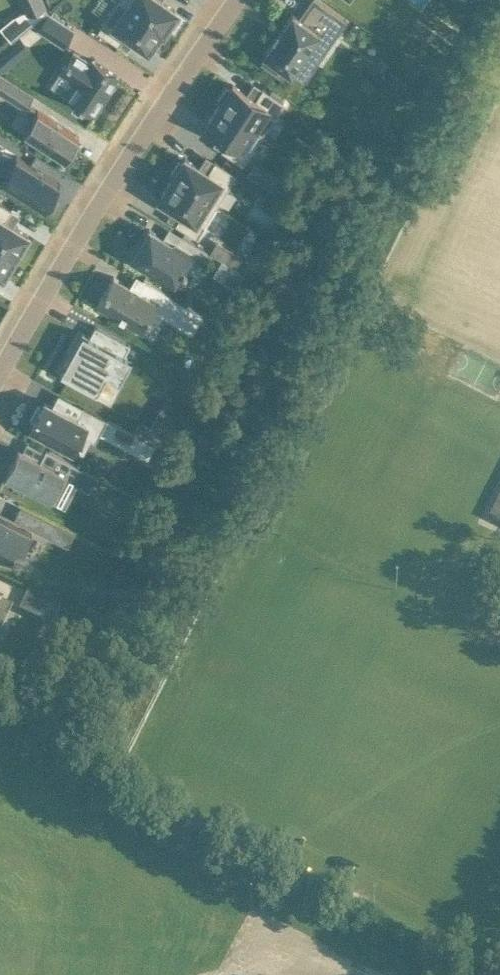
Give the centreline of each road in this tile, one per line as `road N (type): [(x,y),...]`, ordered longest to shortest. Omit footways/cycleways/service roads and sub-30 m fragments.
road 1 (residential): [(238,0),(96,209),(0,374)]

